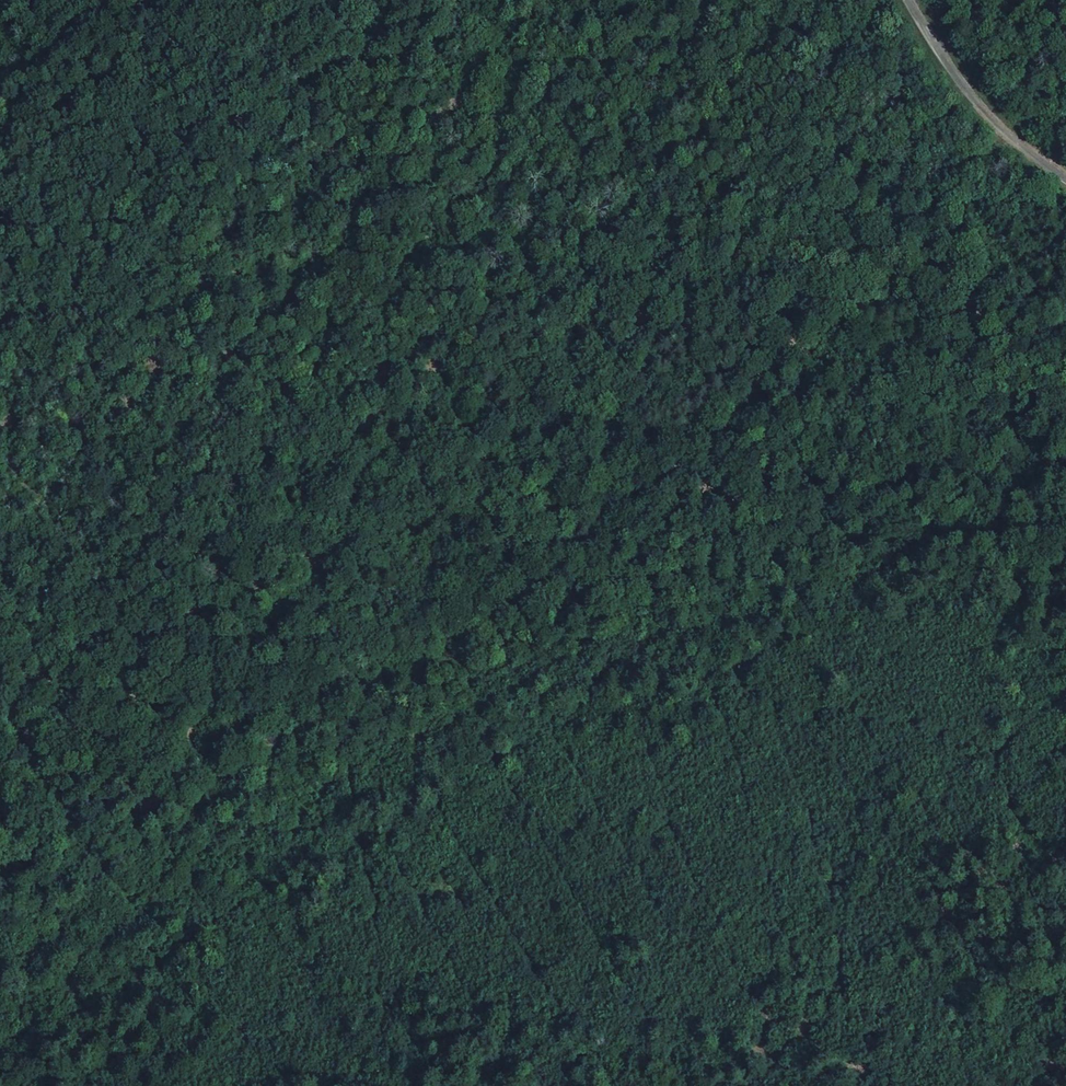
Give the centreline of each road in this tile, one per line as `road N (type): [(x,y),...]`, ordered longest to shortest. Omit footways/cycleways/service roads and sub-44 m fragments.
road 1 (track): [(906,0),(983,113),(1065,177)]

